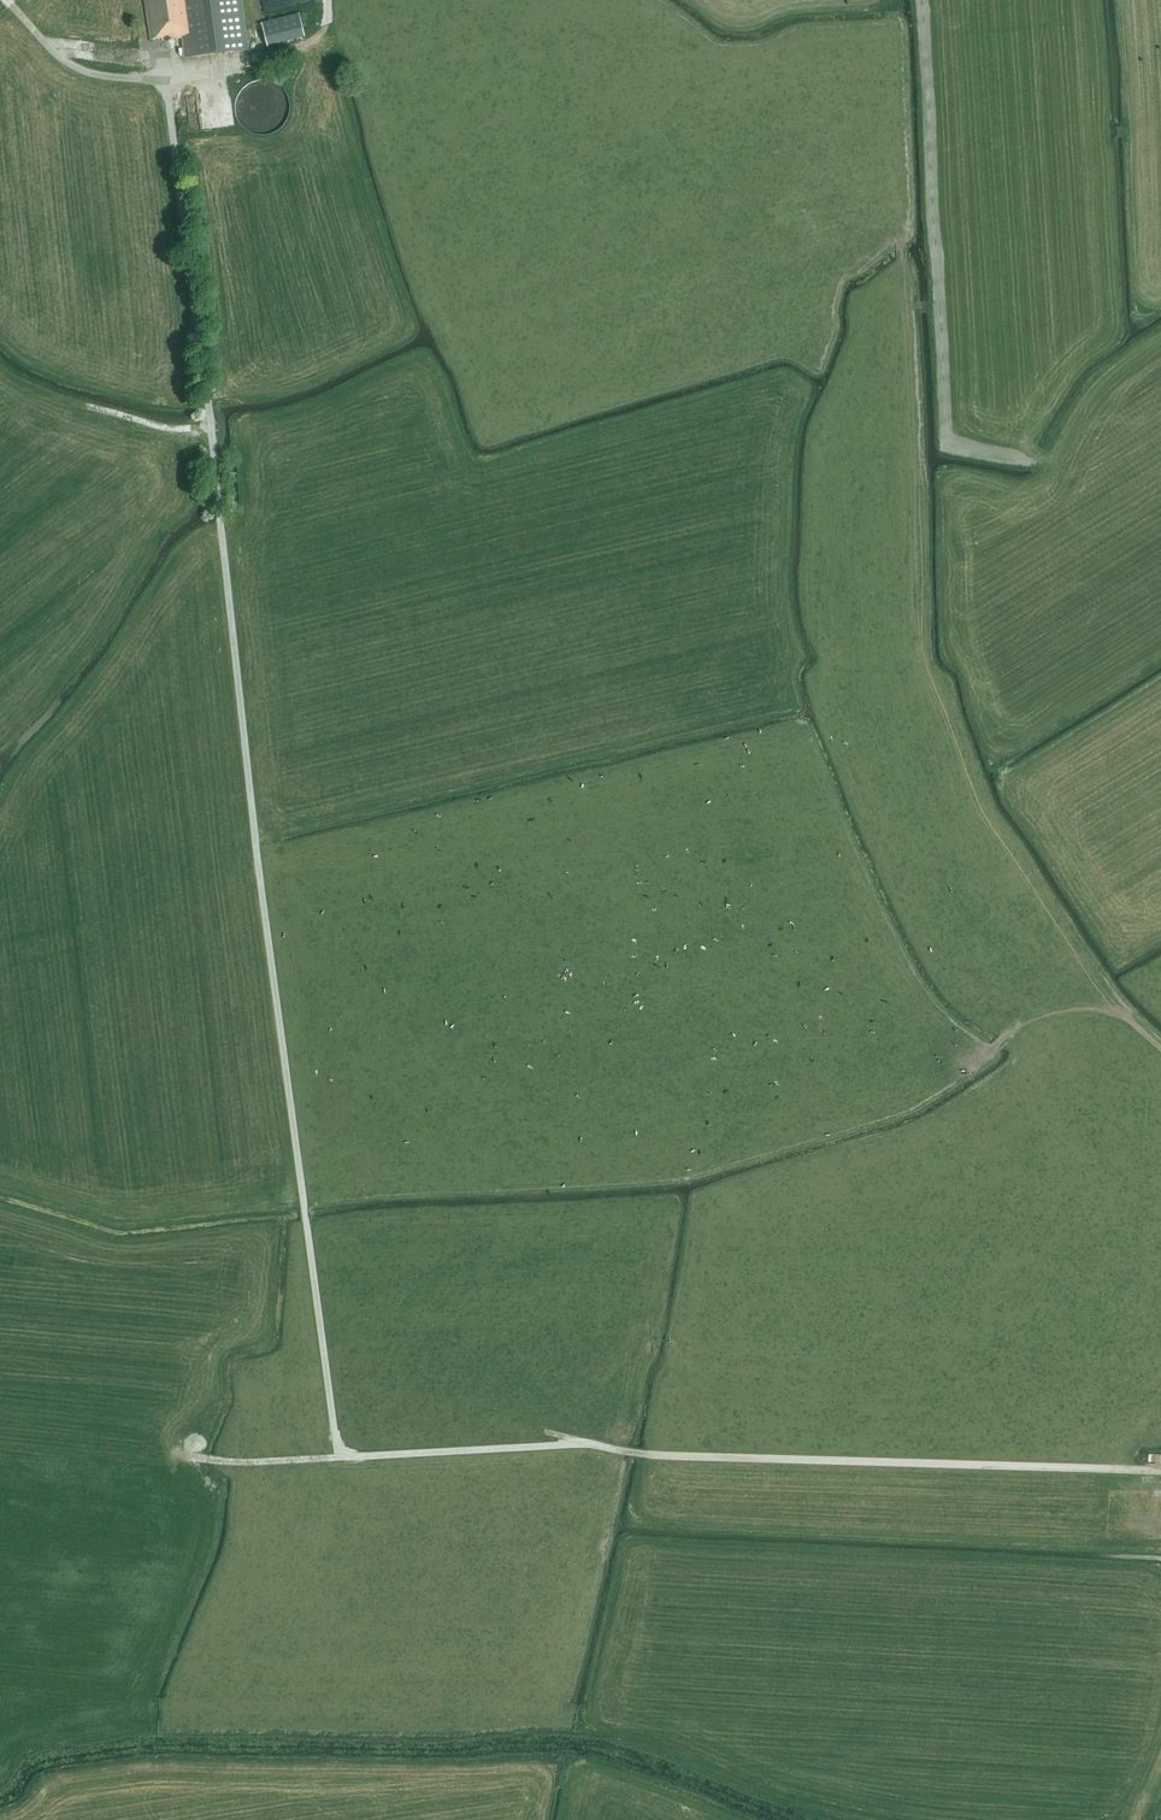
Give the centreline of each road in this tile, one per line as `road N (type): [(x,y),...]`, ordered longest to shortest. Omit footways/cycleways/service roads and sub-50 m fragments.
road 1 (track): [(339,1457),(255,853),(168,79)]
road 2 (track): [(1160,1469),(663,1454),(583,1441),(249,1462),(202,1457)]
road 3 (track): [(210,427),(168,429),(91,410)]

